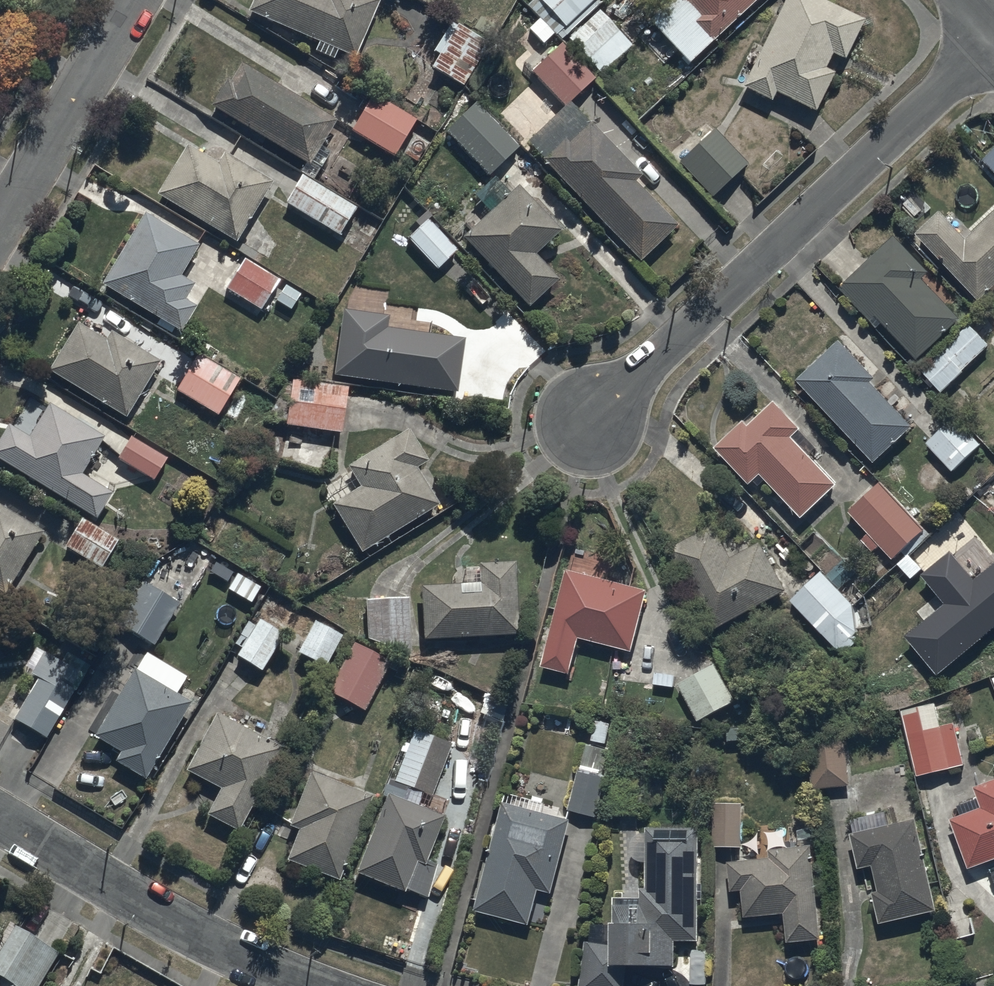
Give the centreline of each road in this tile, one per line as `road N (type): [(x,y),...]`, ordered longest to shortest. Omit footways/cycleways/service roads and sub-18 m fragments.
road 1 (residential): [(993,30),(587,432)]
road 2 (residential): [(0,818),(214,945),(320,985)]
road 3 (residential): [(139,0),(0,230)]

